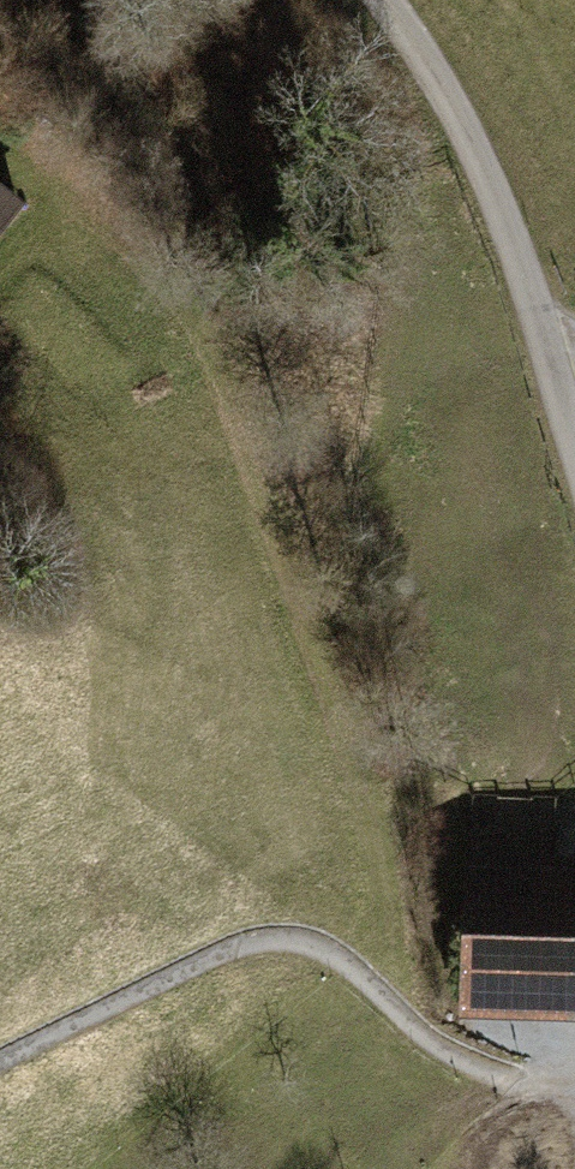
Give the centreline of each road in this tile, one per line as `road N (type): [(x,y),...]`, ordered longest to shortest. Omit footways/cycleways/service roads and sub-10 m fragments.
road 1 (track): [(388,1004),(380,888),(359,795),(206,358),(137,260),(0,146)]
road 2 (track): [(0,1062),(214,956),(287,941),(348,966),(453,1057),(574,1094)]
road 3 (unclassified): [(384,0),(426,59),(483,174),(574,440)]

